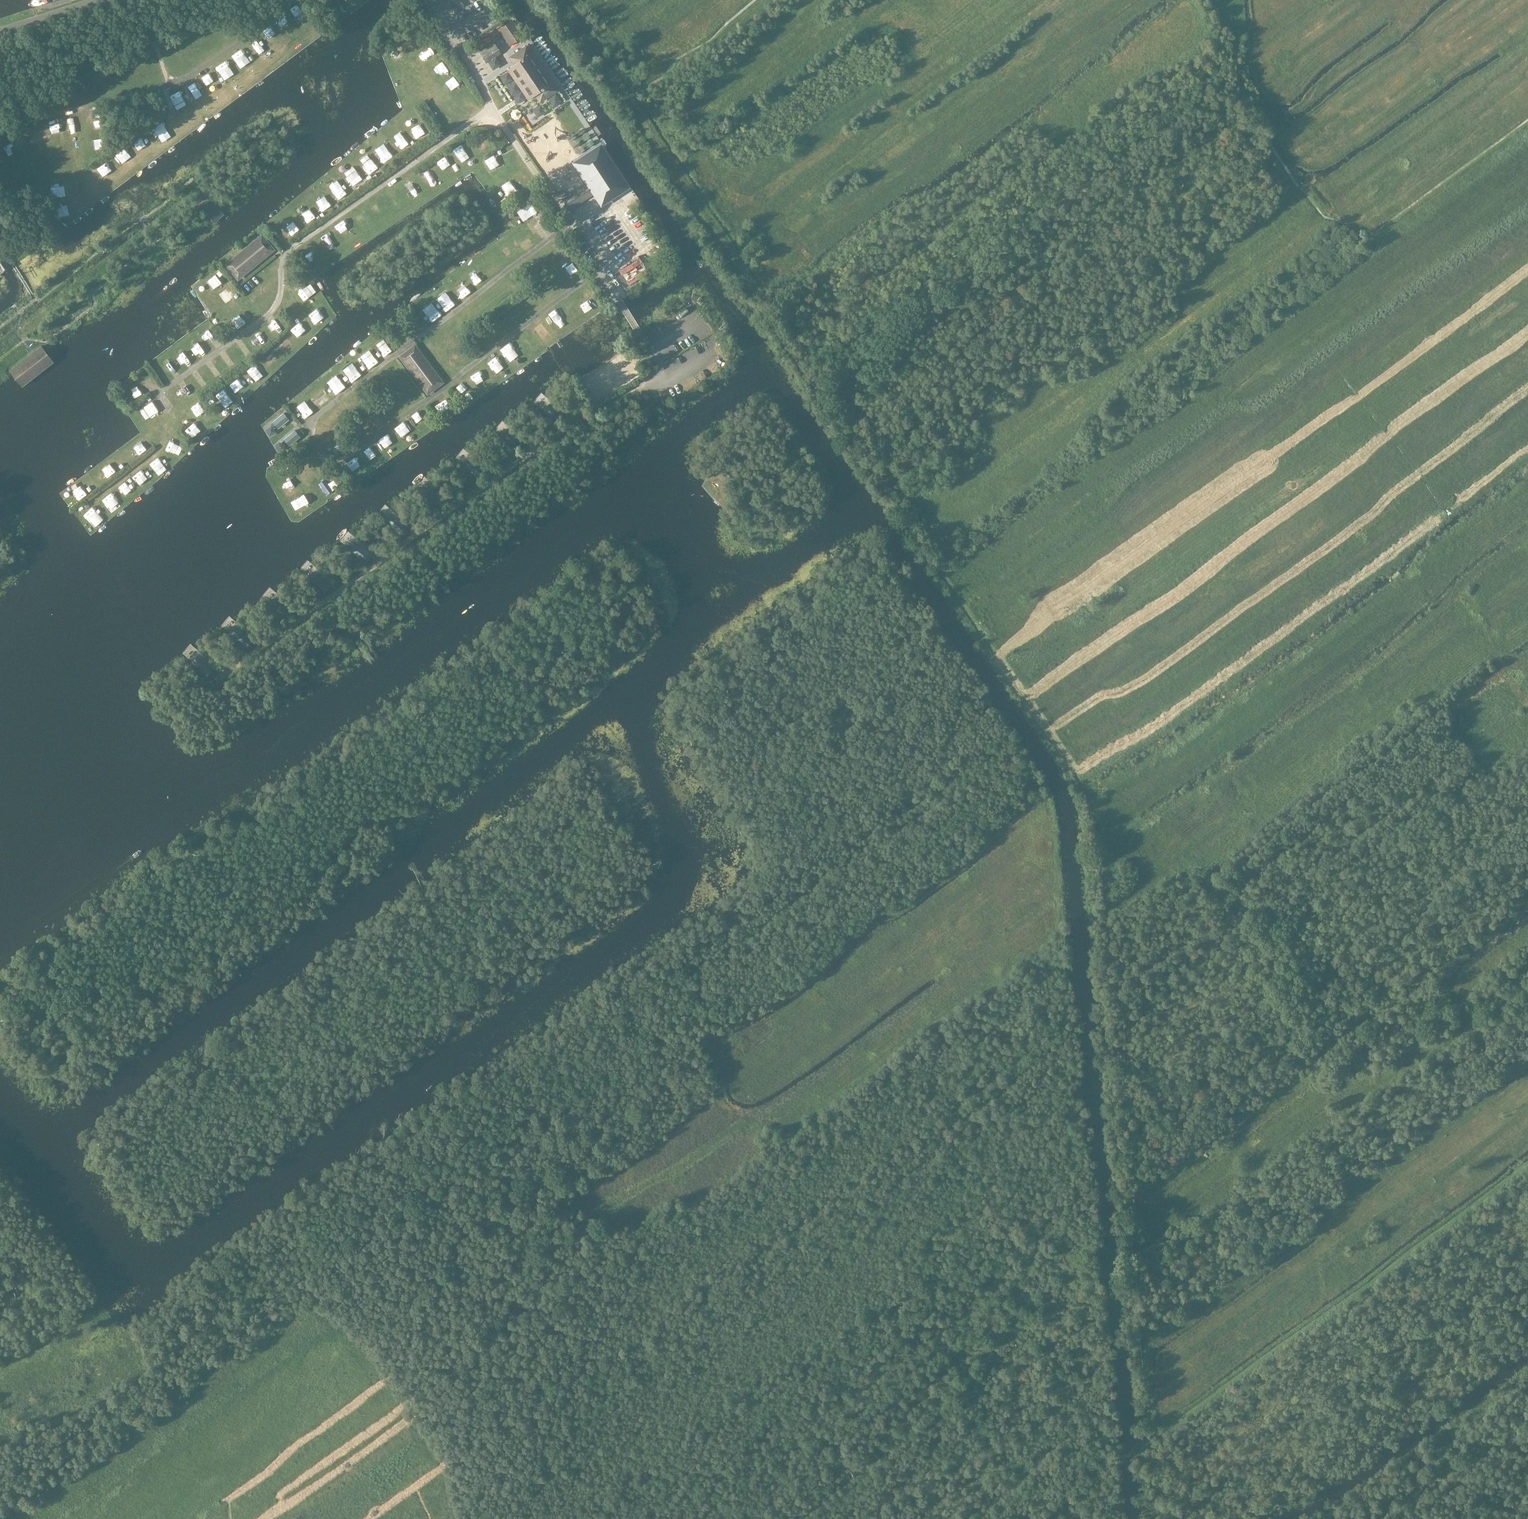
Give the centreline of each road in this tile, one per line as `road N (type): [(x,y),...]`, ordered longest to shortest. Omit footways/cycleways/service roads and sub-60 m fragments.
road 1 (track): [(165,88),(294,0)]

